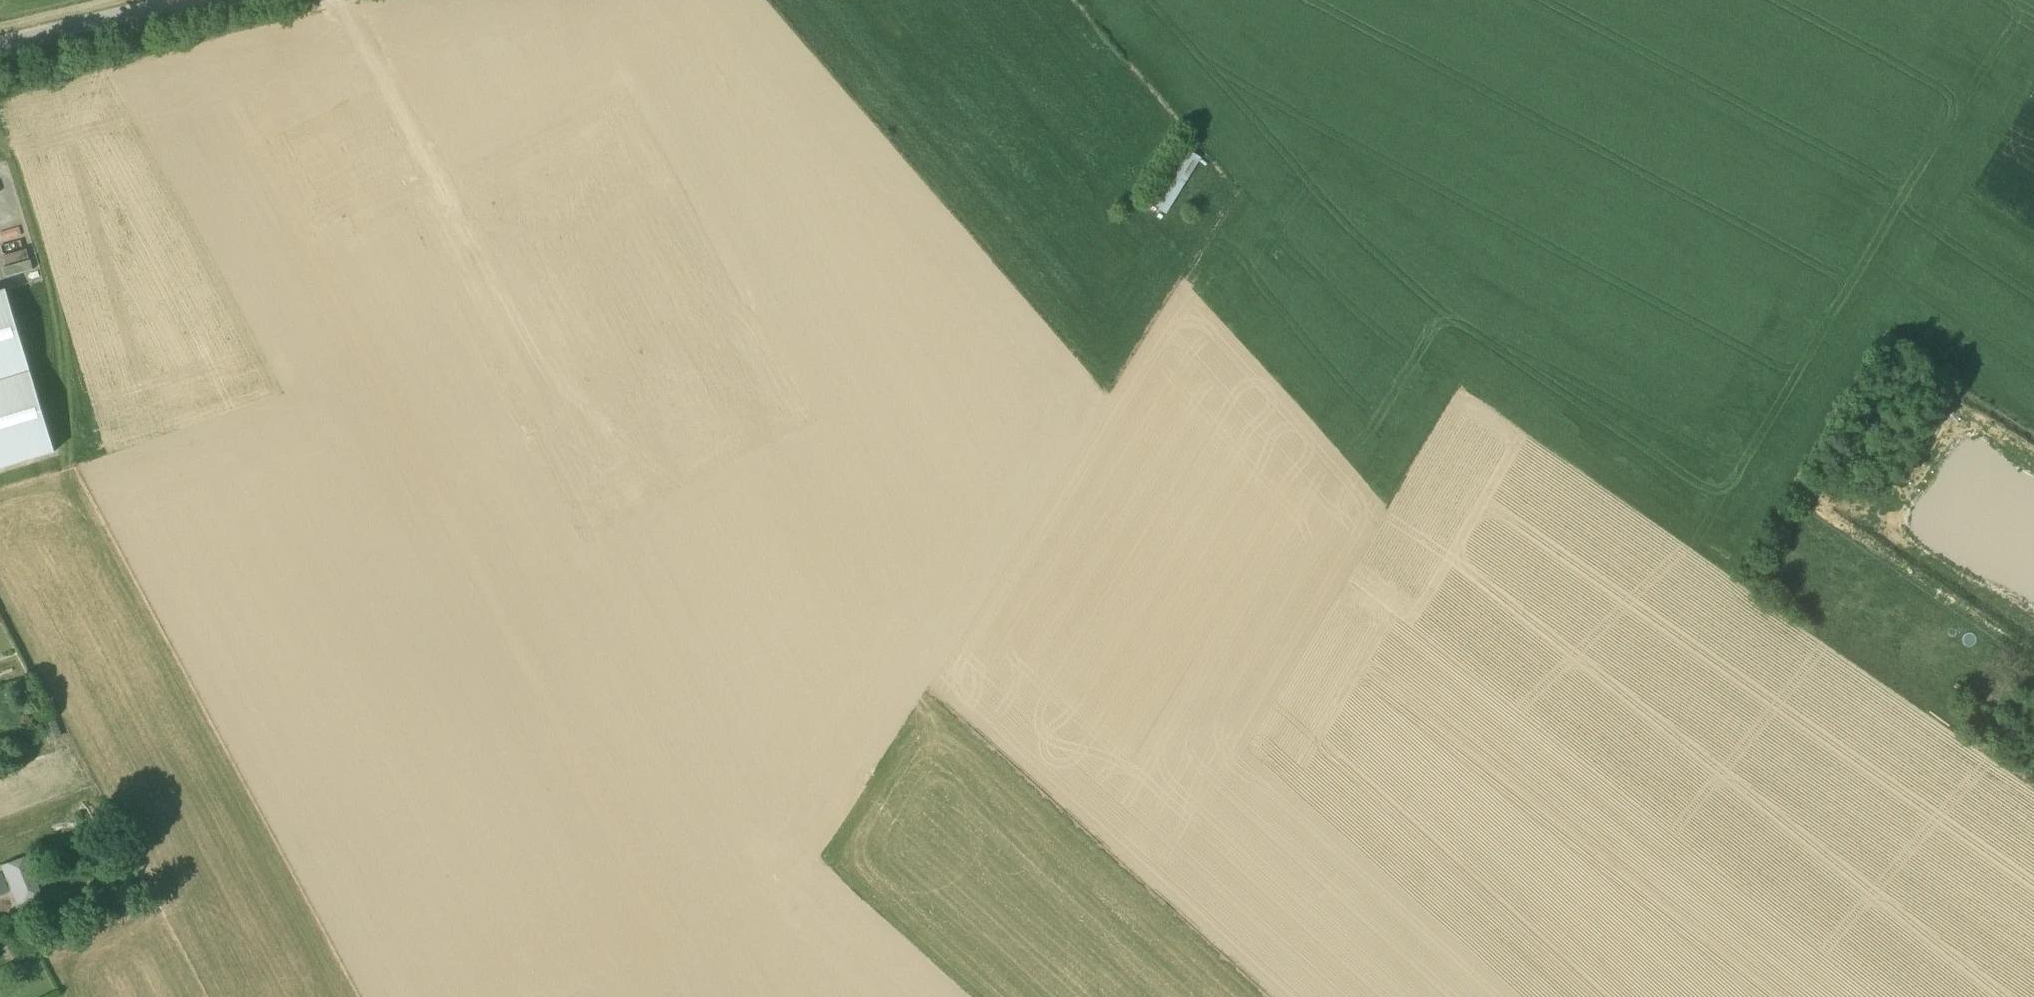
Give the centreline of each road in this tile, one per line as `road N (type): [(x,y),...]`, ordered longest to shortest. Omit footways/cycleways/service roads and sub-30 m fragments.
road 1 (unclassified): [(0,46),(189,0)]

